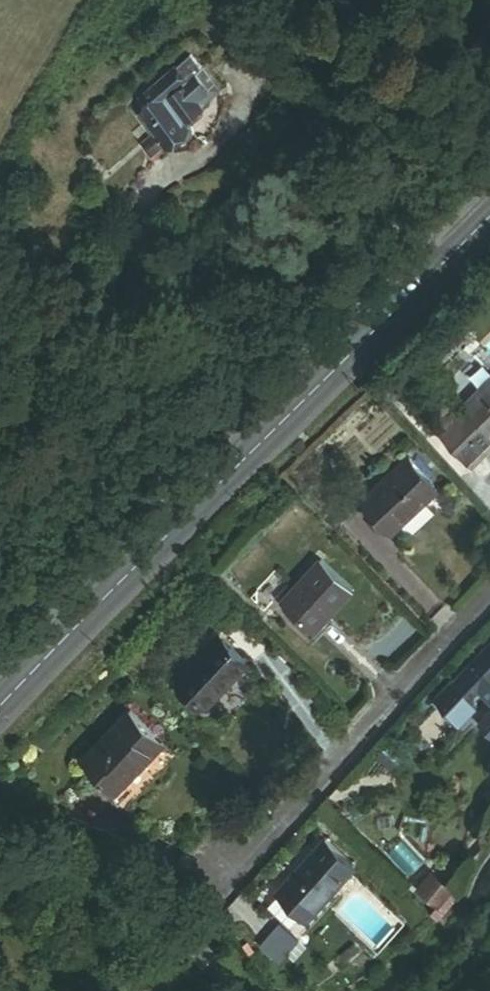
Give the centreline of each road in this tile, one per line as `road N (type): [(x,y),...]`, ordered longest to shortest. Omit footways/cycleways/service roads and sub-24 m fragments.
road 1 (secondary): [(0,702),(489,215)]
road 2 (residential): [(224,879),(489,601)]

